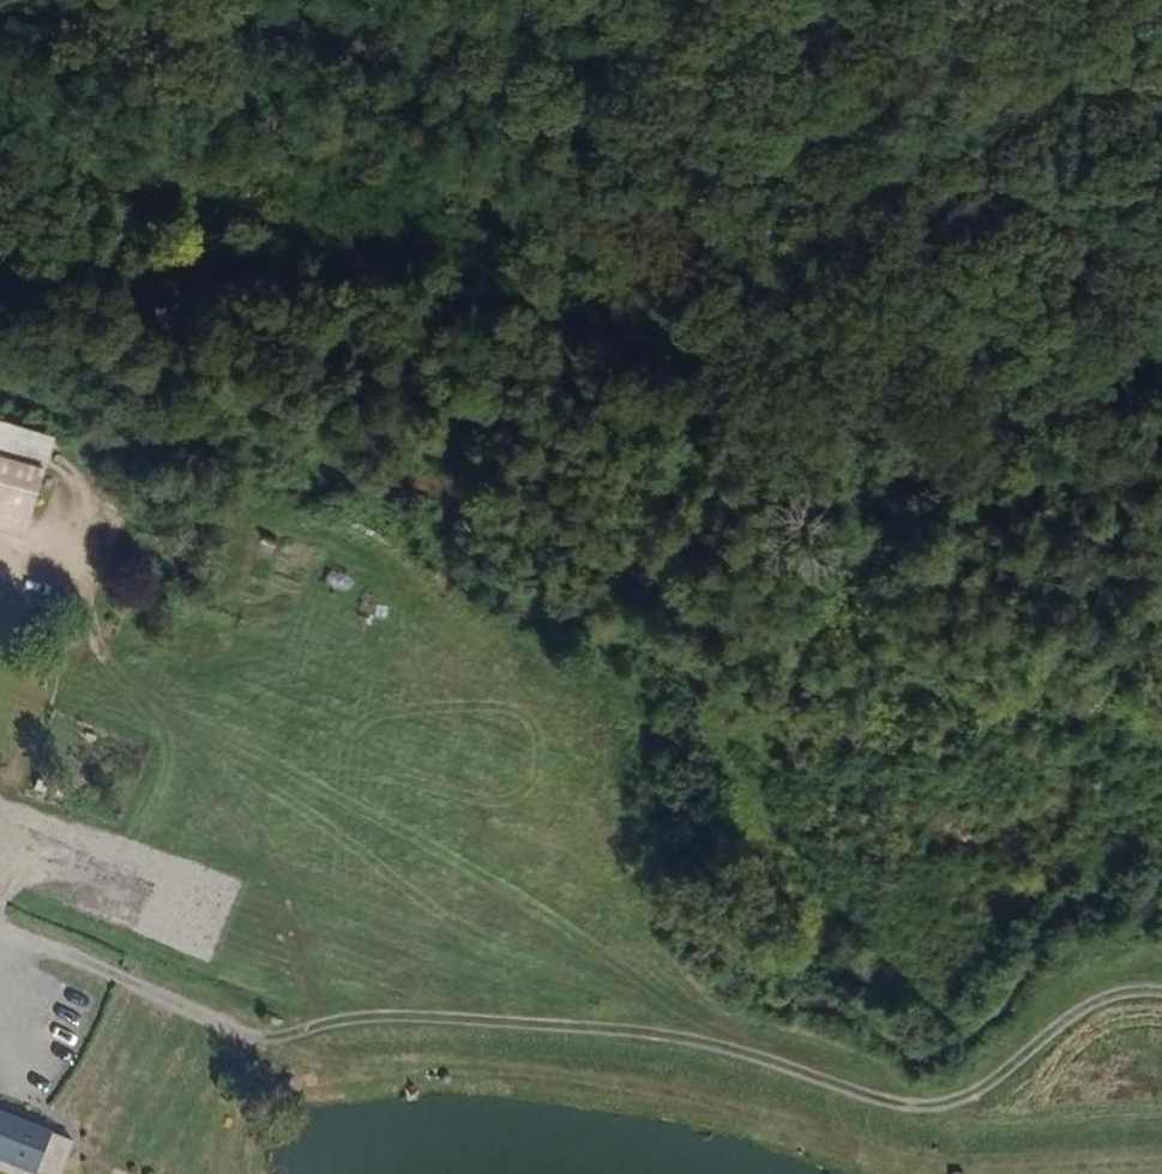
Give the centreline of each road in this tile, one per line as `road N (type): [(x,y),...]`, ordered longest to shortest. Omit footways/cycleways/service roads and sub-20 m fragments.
road 1 (track): [(258,1036),(411,1015),(610,1029),(713,1044),(862,1094),(927,1105),(983,1087),(1092,1003),(1119,992),(1161,992)]
road 2 (unclassified): [(0,924),(258,1036)]
road 3 (unclassified): [(0,541),(43,554),(71,543),(82,512),(80,483),(52,460)]

